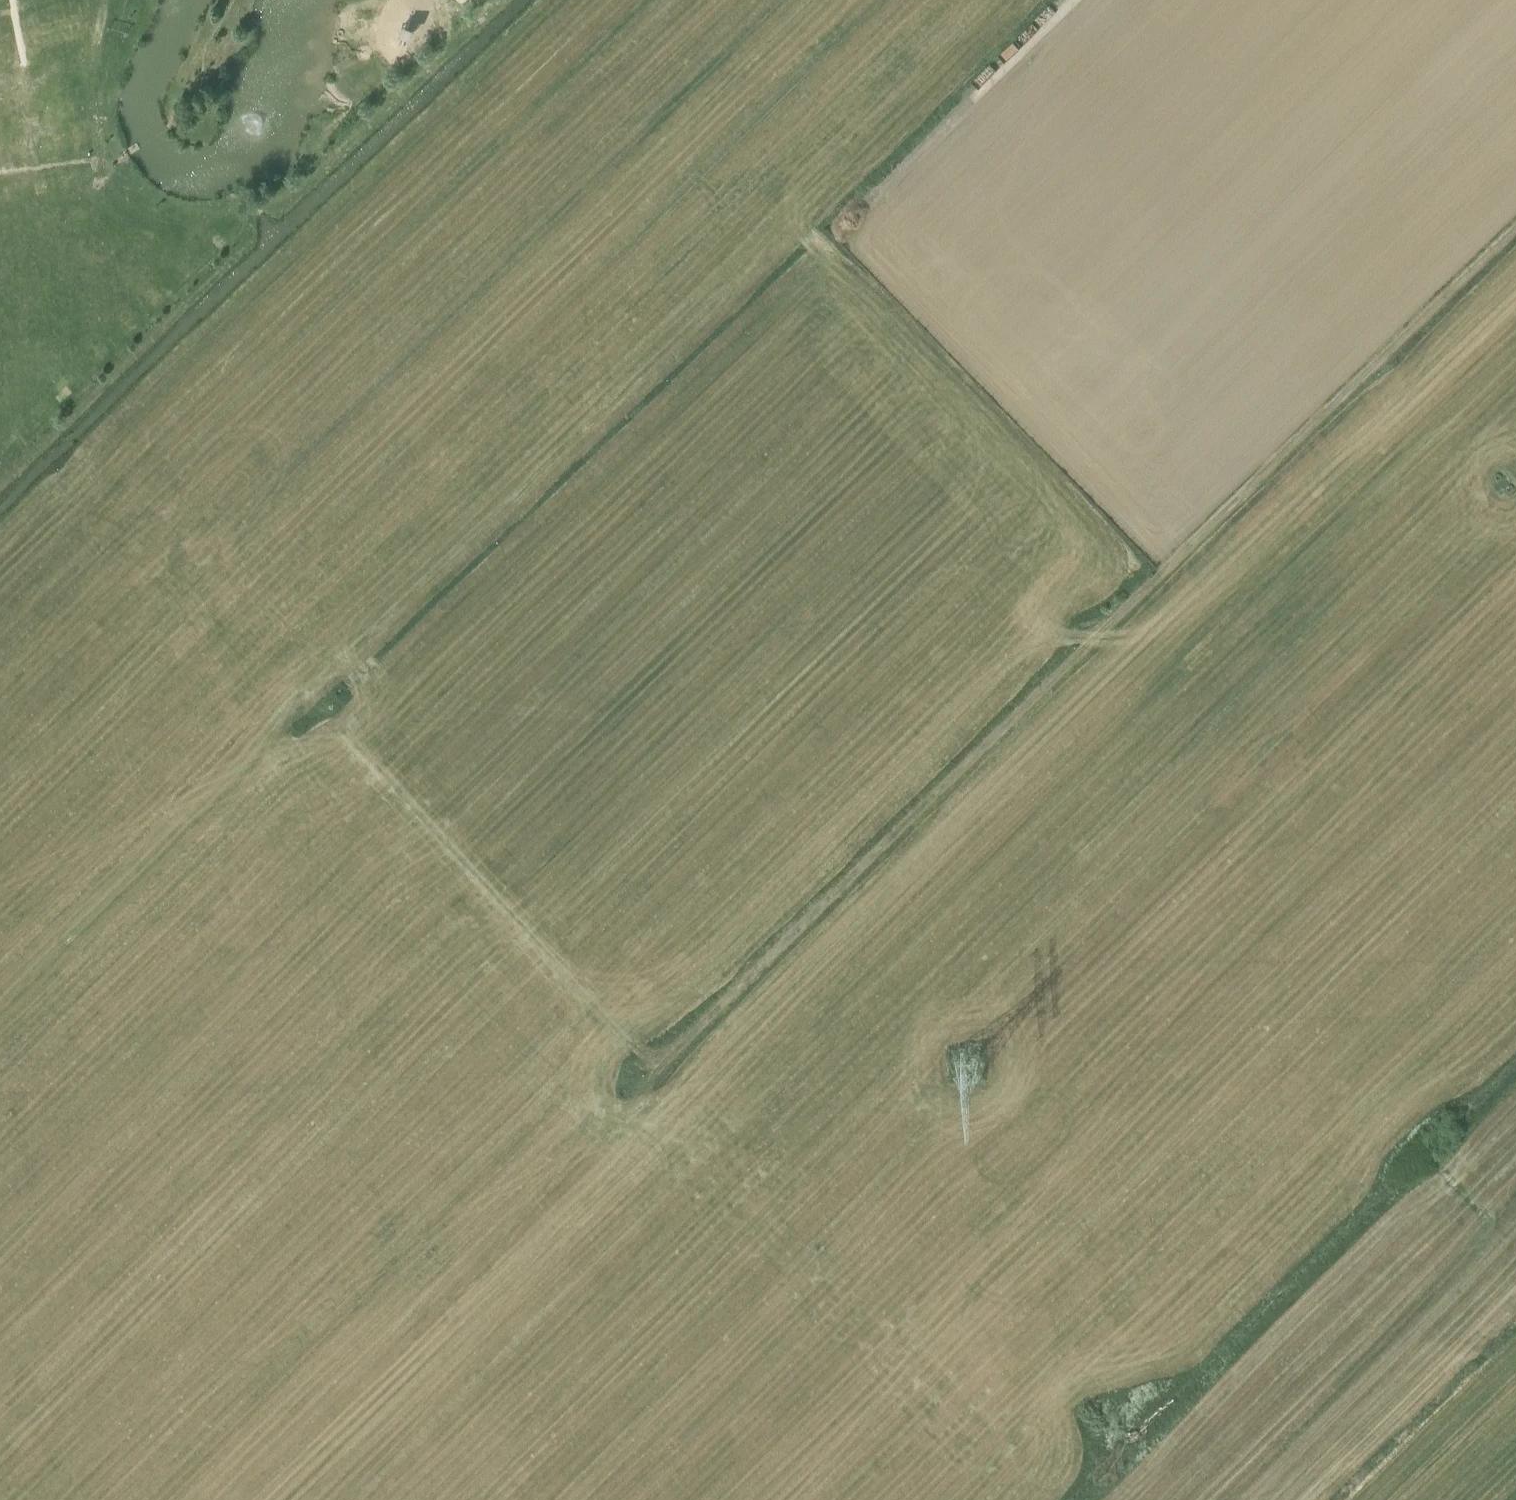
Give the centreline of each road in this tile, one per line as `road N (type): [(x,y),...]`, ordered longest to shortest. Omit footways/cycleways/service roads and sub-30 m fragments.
road 1 (track): [(1515,227),(653,1065)]

